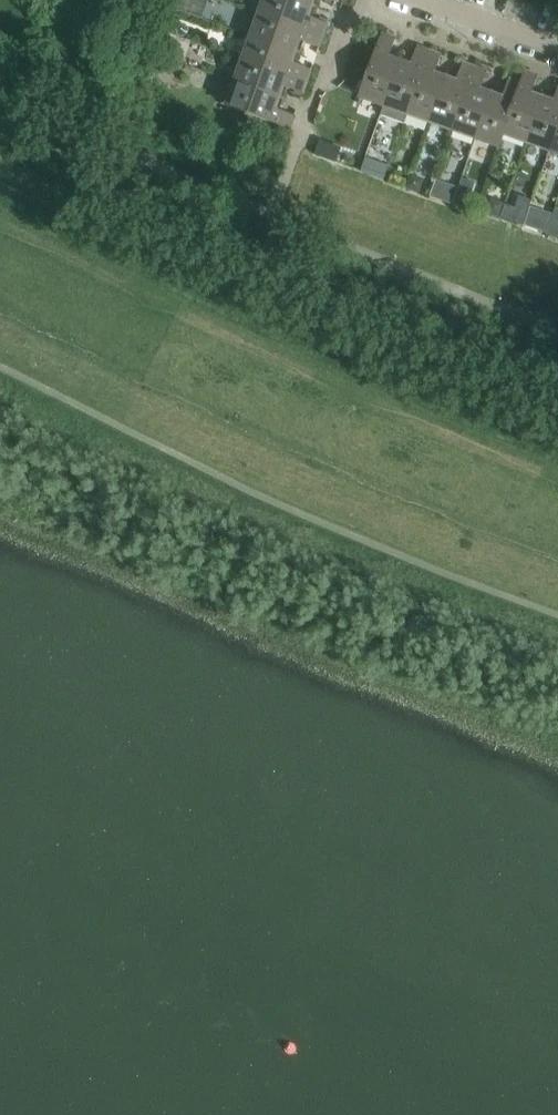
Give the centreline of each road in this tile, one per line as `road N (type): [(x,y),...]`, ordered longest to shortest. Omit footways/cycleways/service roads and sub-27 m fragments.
road 1 (residential): [(557,49),(421,0)]

